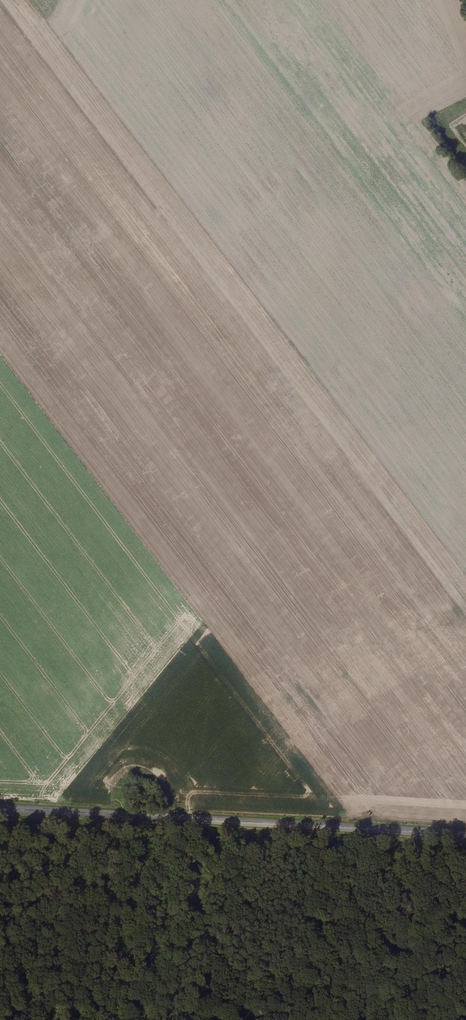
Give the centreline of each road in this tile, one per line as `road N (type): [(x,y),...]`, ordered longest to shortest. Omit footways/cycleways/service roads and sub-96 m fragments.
road 1 (tertiary): [(465,834),(0,808)]

